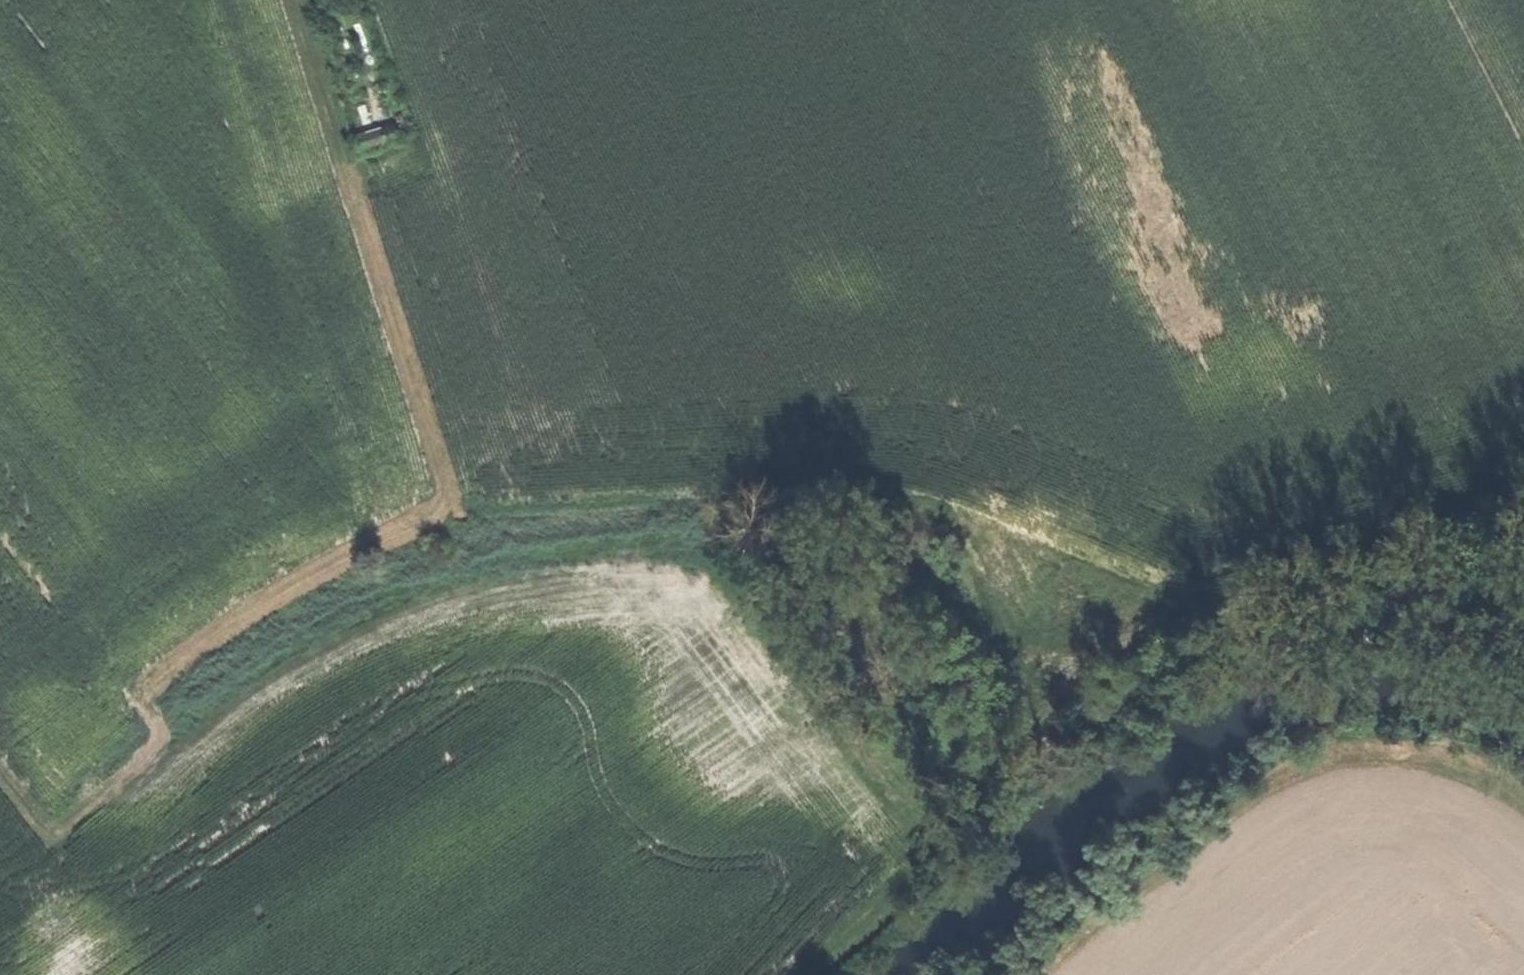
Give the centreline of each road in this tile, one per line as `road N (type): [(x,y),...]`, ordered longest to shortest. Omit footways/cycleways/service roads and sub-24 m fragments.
road 1 (track): [(1523,529),(1206,655),(1002,768)]
road 2 (track): [(450,494),(306,0)]
road 3 (track): [(820,974),(1002,768)]

